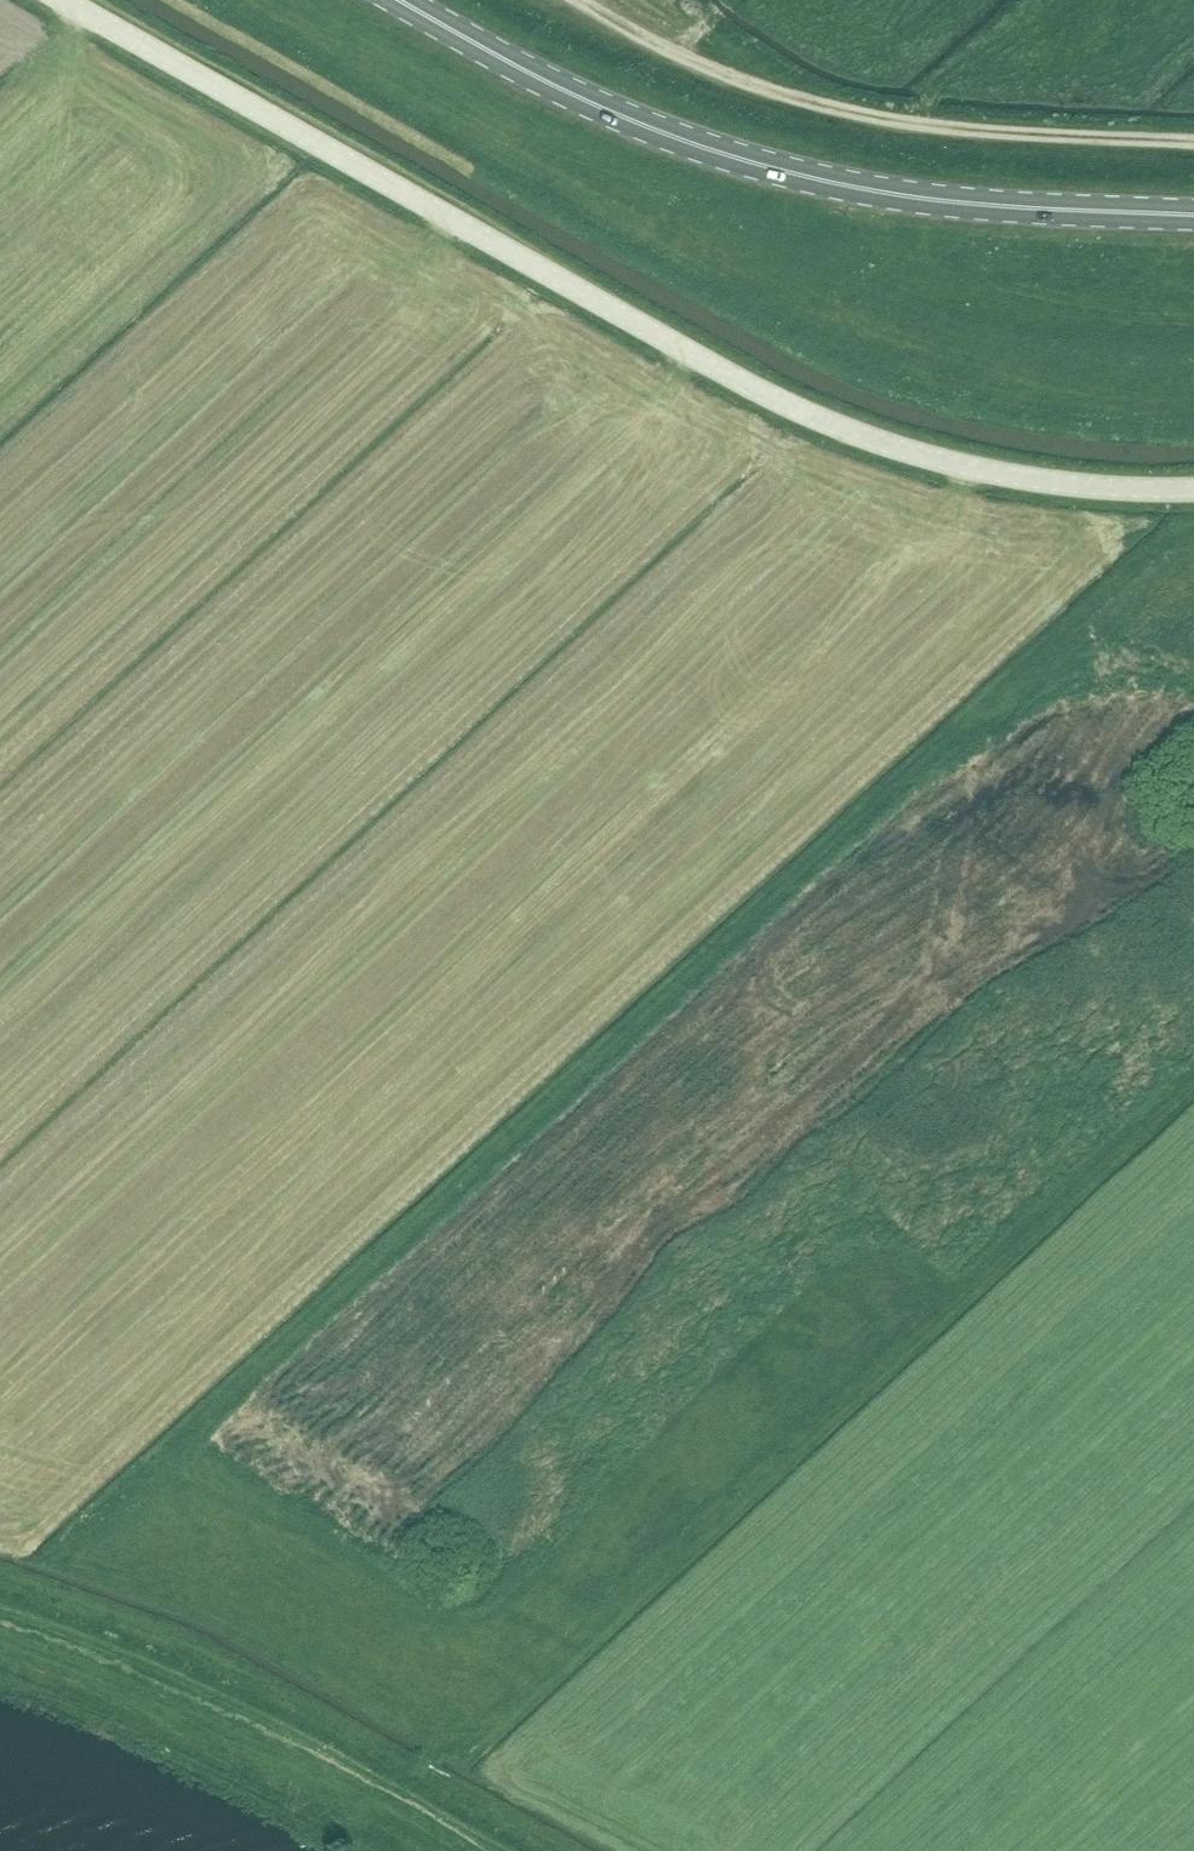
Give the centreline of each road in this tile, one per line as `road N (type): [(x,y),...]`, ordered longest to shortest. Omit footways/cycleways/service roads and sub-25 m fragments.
road 1 (unclassified): [(1193,490),(1003,476),(836,429),(59,0)]
road 2 (primary): [(1193,216),(959,203),(789,174),(568,94),(397,0)]
road 3 (track): [(1193,140),(939,126),(843,110),(699,62),(580,0)]

